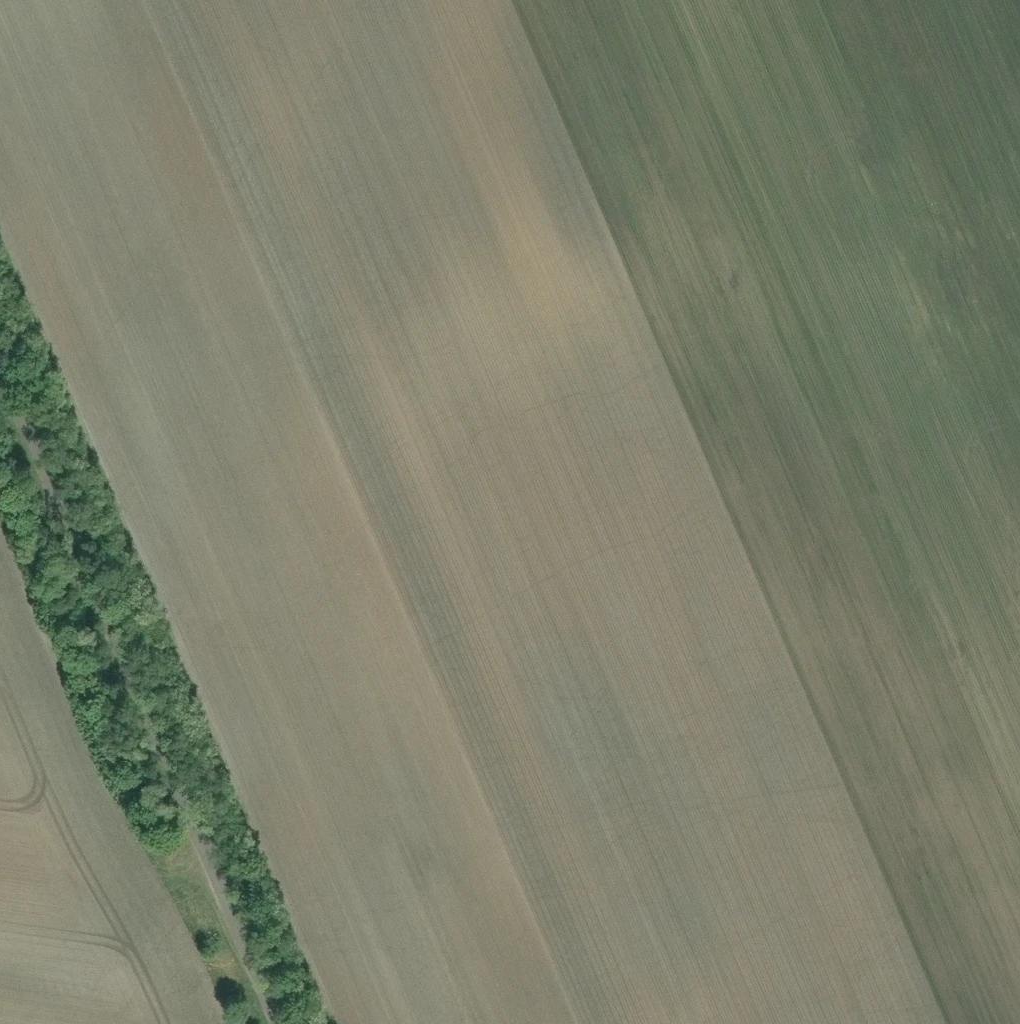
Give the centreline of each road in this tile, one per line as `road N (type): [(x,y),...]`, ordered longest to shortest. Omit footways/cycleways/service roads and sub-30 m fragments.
road 1 (unclassified): [(267,1023),(0,407)]

